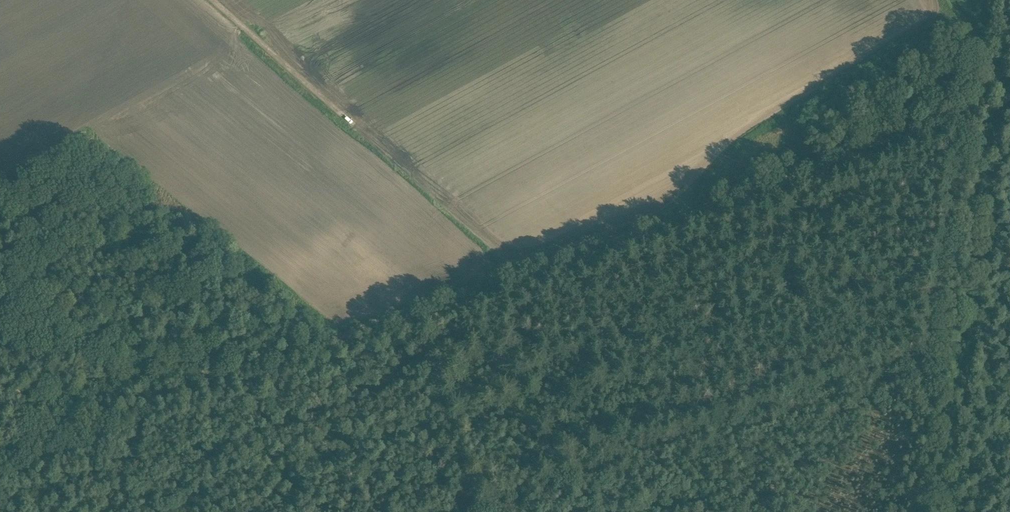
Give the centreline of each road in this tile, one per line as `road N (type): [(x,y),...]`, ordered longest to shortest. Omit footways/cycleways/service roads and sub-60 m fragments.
road 1 (track): [(0,454),(971,109)]
road 2 (unclassified): [(211,0),(357,131)]

